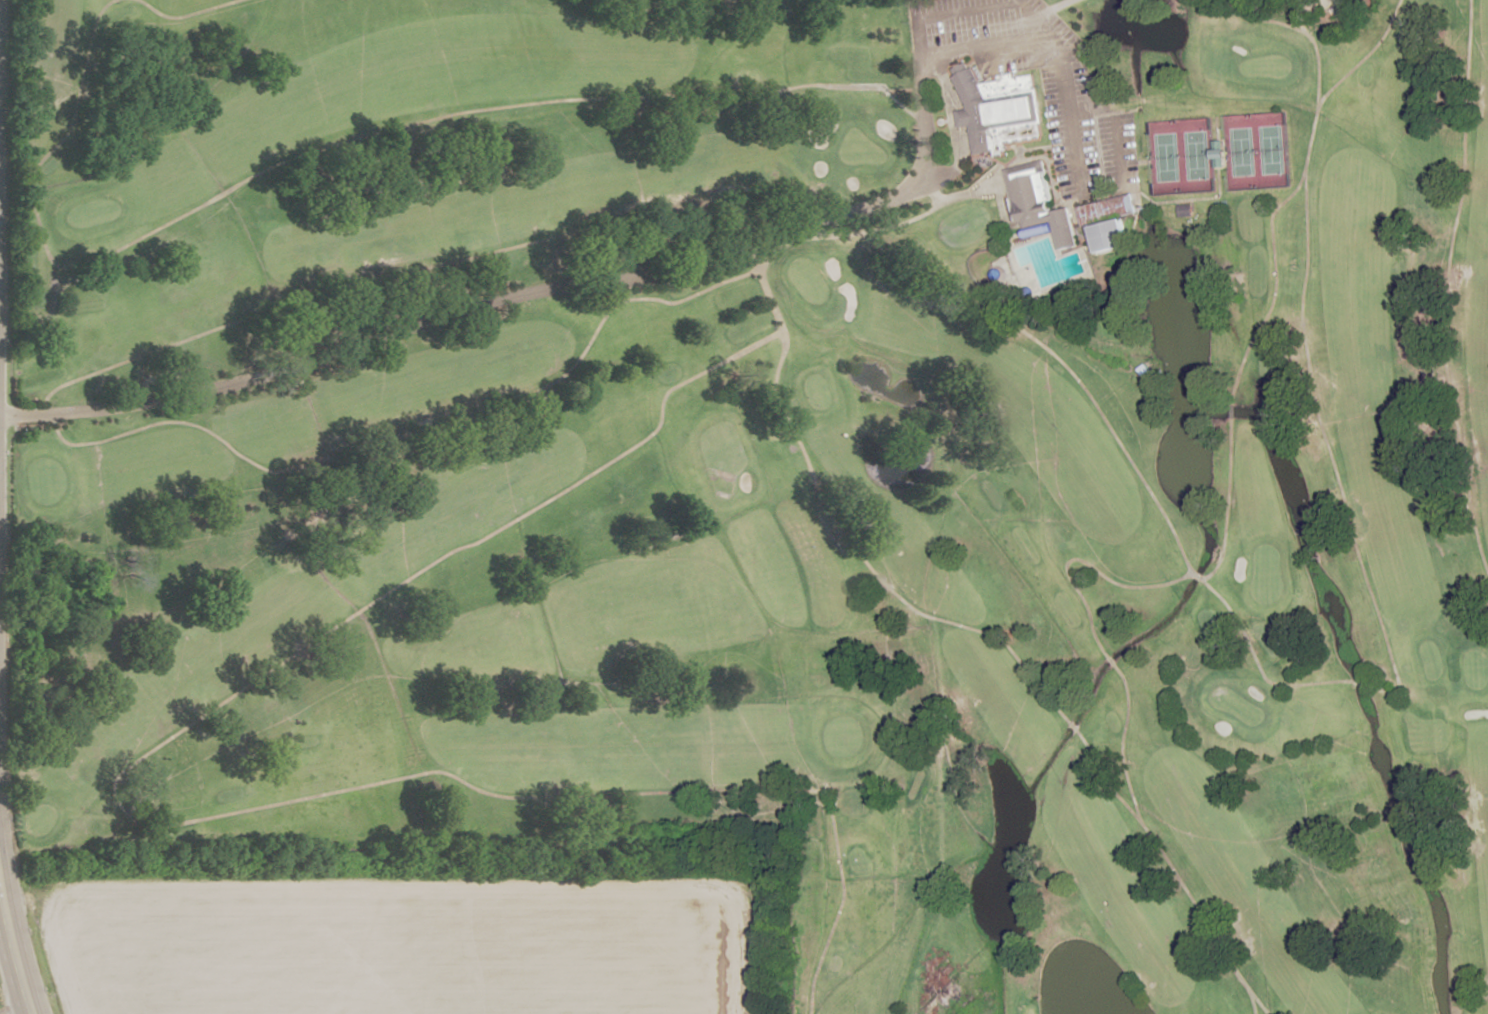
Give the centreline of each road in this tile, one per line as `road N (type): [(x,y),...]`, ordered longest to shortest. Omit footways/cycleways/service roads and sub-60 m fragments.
road 1 (secondary): [(32,1013),(0,886)]

